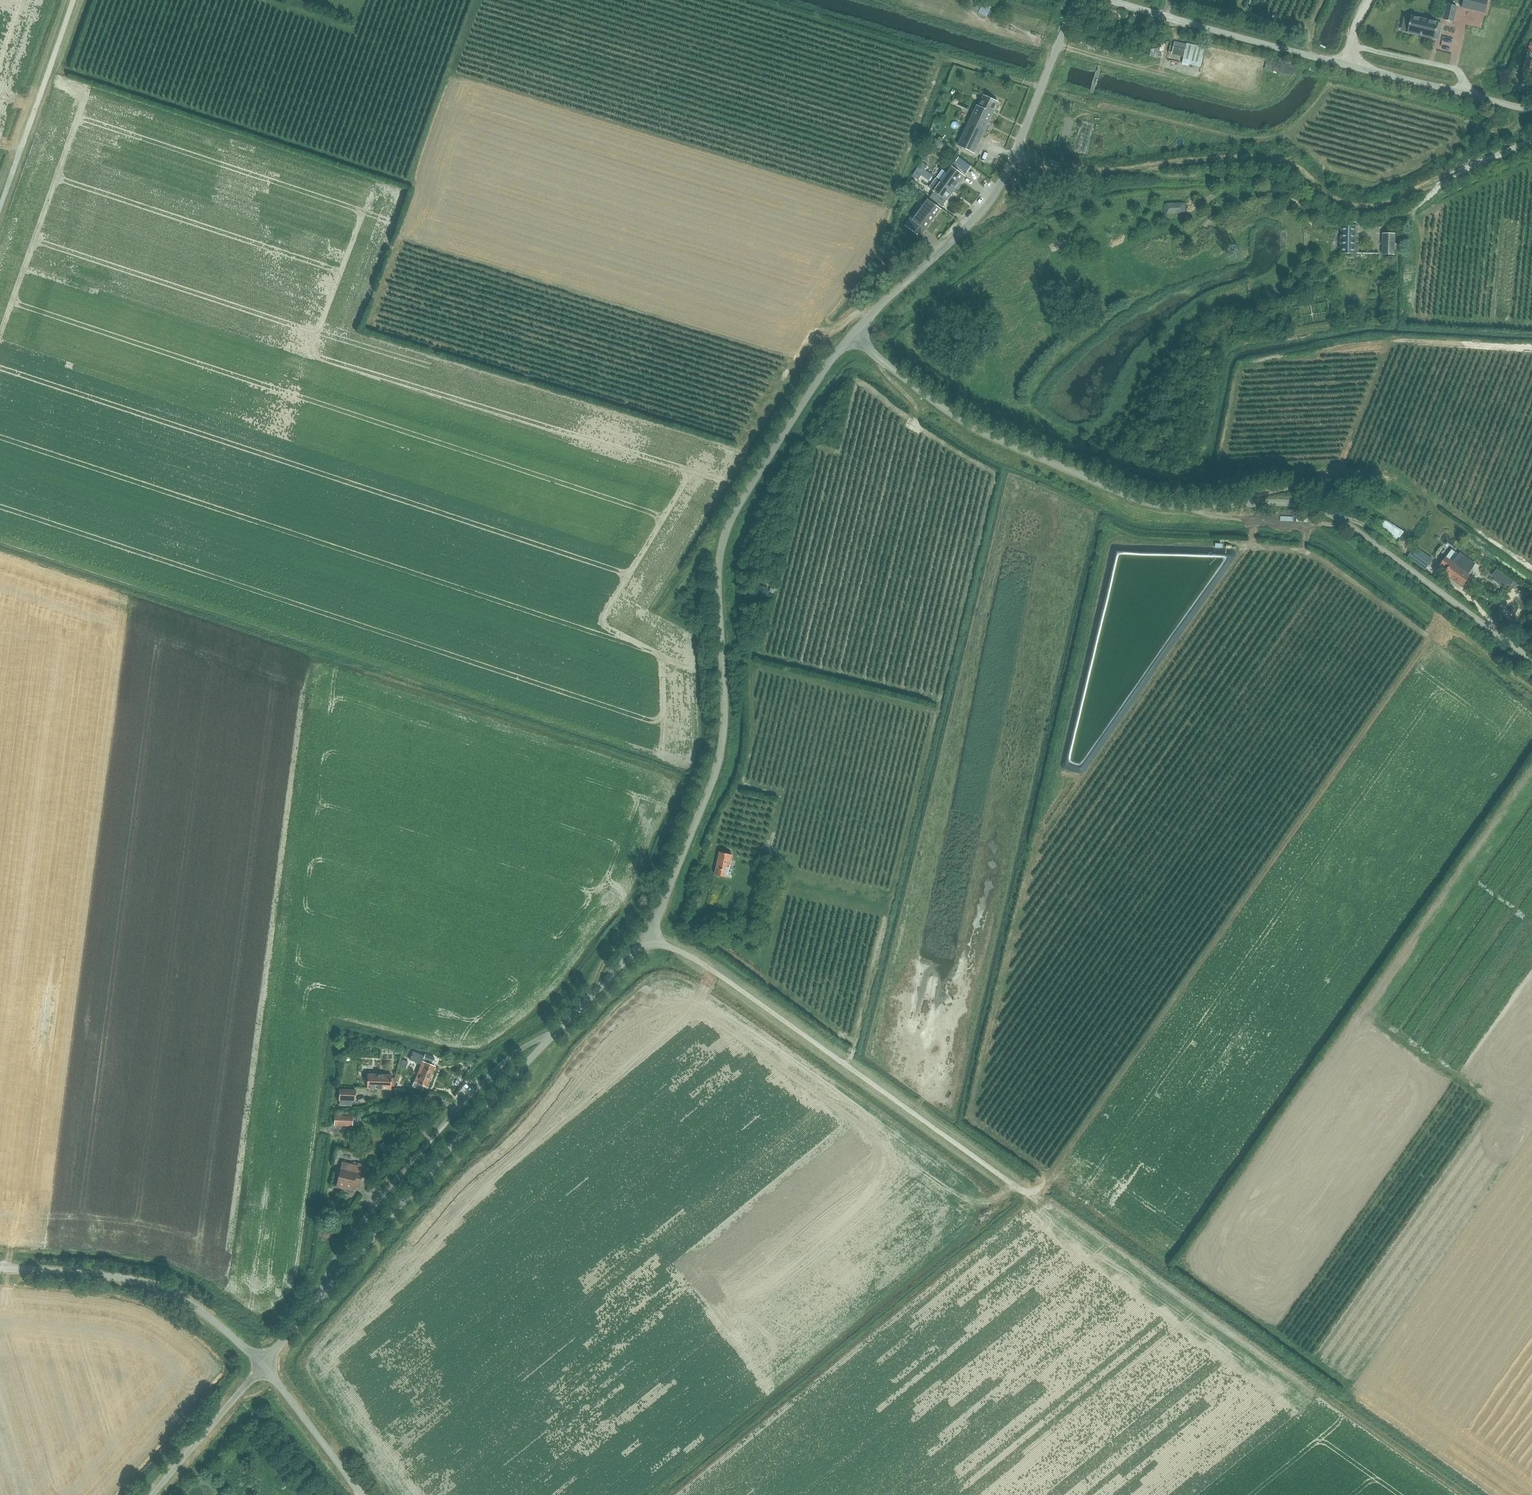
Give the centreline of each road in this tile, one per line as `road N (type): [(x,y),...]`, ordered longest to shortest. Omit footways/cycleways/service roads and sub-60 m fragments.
road 1 (unclassified): [(1531,660),(1347,521),(1316,507),(1163,505),(1121,492),(966,423),(853,336)]
road 2 (unclassified): [(653,938),(723,742),(719,565),(730,521),(853,336)]
road 3 (unclassified): [(653,938),(702,963),(1031,1199)]
road 4 (unclassified): [(1531,107),(1109,0)]
road 5 (unclassified): [(853,336),(981,217),(1016,156),(1075,0)]
road 6 (residential): [(324,1293),(328,1271),(353,1233),(457,1108),(505,1060),(554,1033)]
road 7 (unclassified): [(324,1293),(554,1033)]
road 8 (unclassified): [(264,1367),(210,1321),(150,1287),(0,1270)]
road 9 (unclassified): [(0,215),(75,0)]
road 10 (unclassified): [(154,1494),(264,1367)]
road 11 (unclassified): [(359,1494),(264,1367)]
road 12 (unclassified): [(554,1033),(653,938)]

